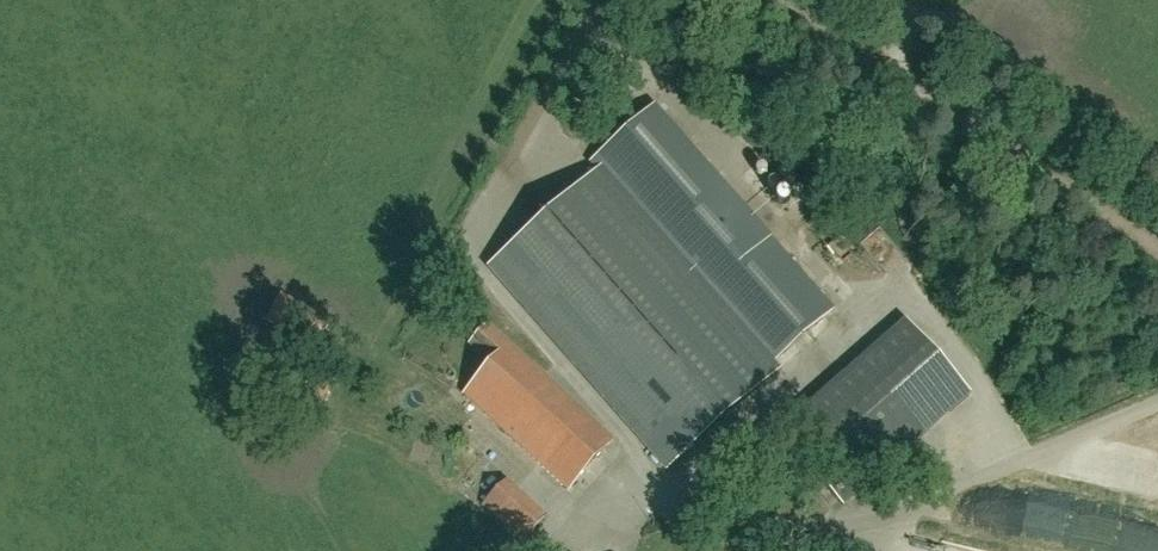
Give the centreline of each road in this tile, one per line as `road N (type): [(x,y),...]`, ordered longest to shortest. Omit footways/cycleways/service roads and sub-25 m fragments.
road 1 (track): [(1157,251),(771,0)]
road 2 (track): [(464,243),(598,0)]

